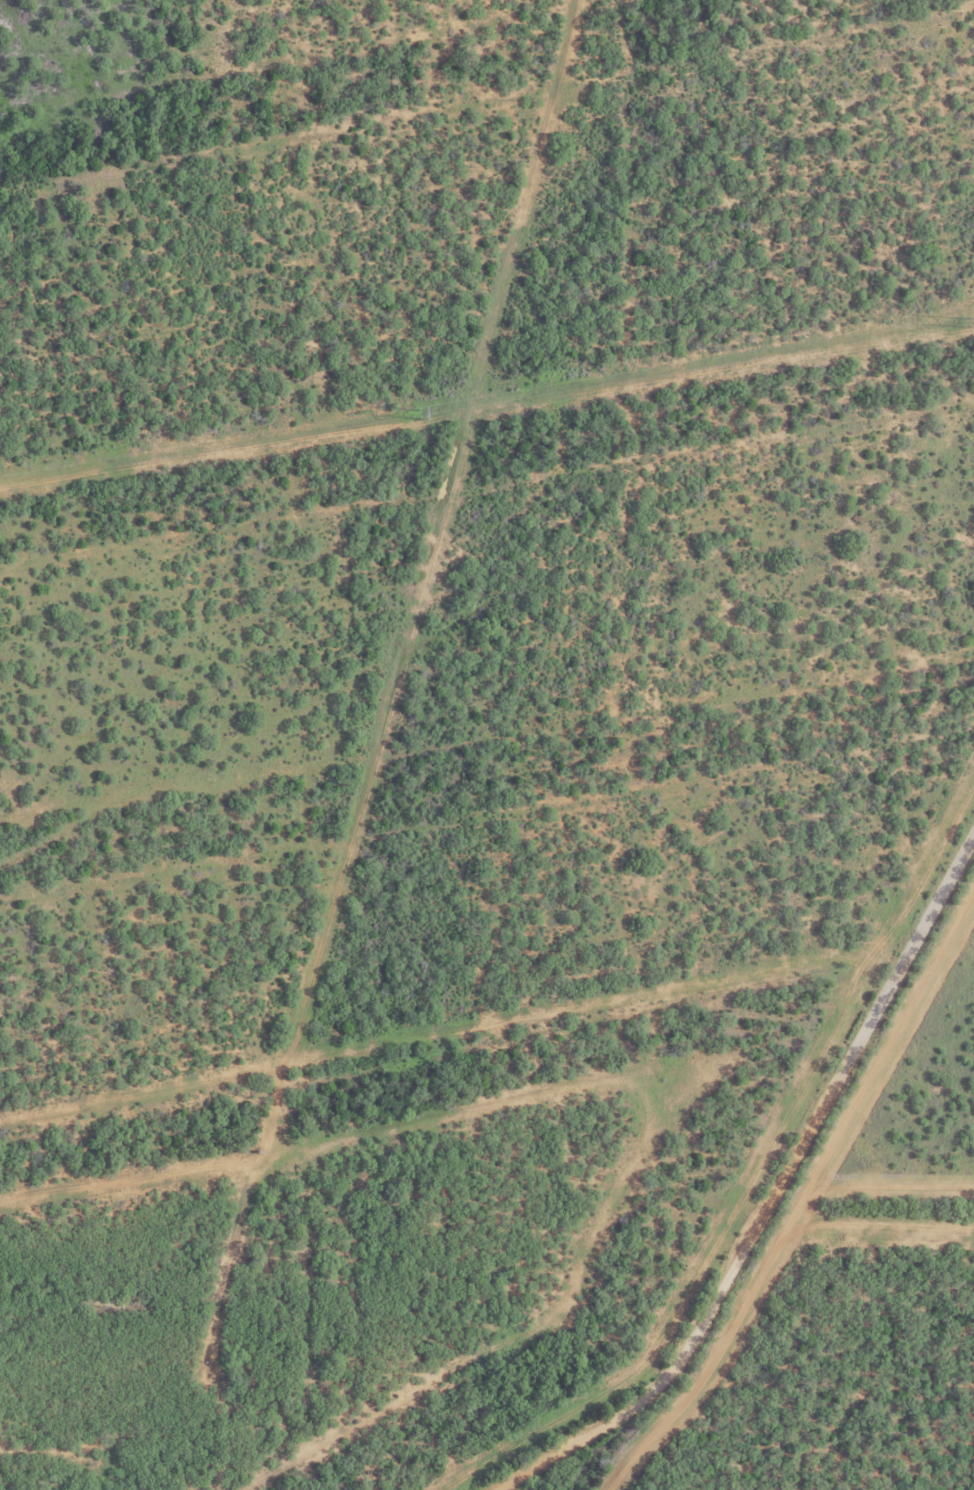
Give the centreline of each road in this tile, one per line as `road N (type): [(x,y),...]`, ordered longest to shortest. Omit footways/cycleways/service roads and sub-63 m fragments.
road 1 (residential): [(500,1489),(629,1412),(673,1370),(973,837)]

